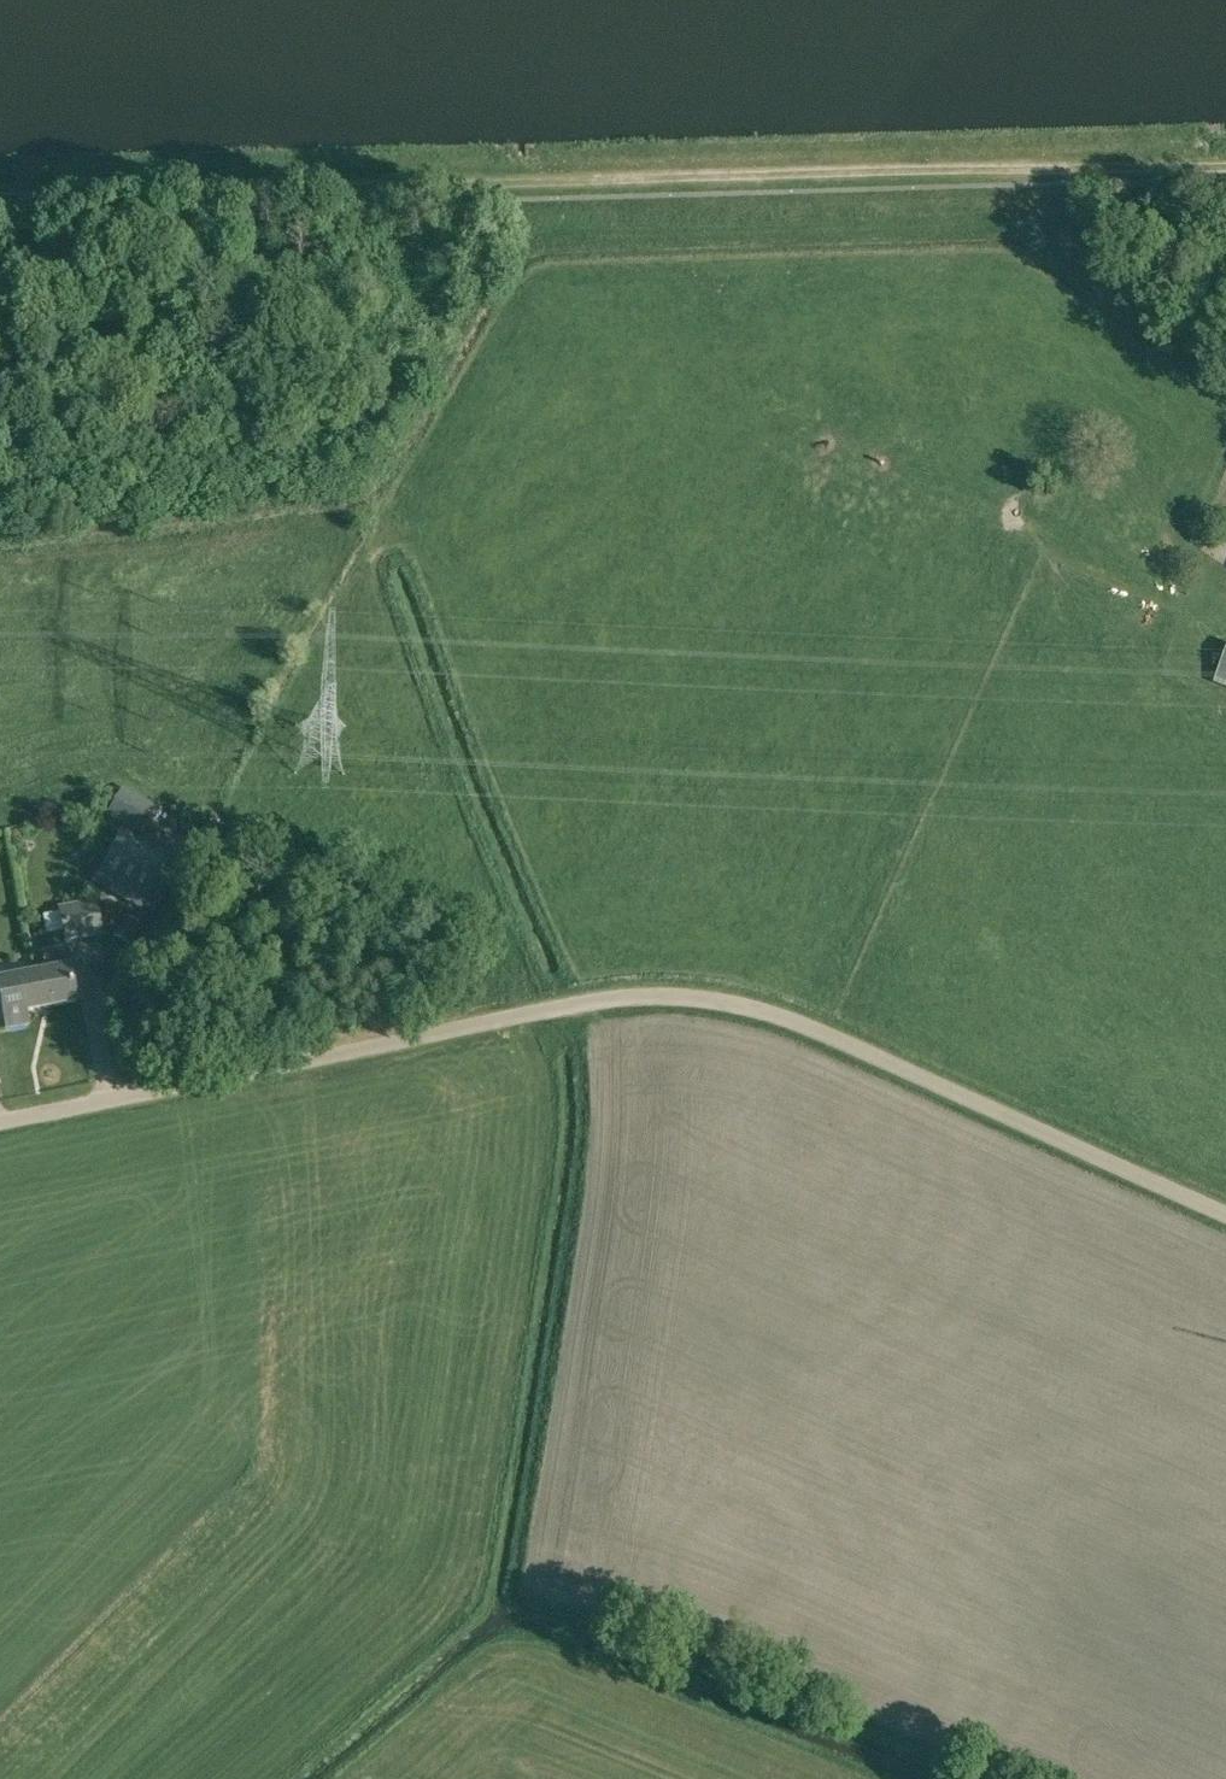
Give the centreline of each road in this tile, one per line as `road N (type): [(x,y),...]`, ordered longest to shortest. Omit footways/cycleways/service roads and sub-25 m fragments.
road 1 (unclassified): [(0,1124),(616,999),(673,997),(723,1004),(978,1097),(1225,1216)]
road 2 (track): [(1225,160),(0,195)]

